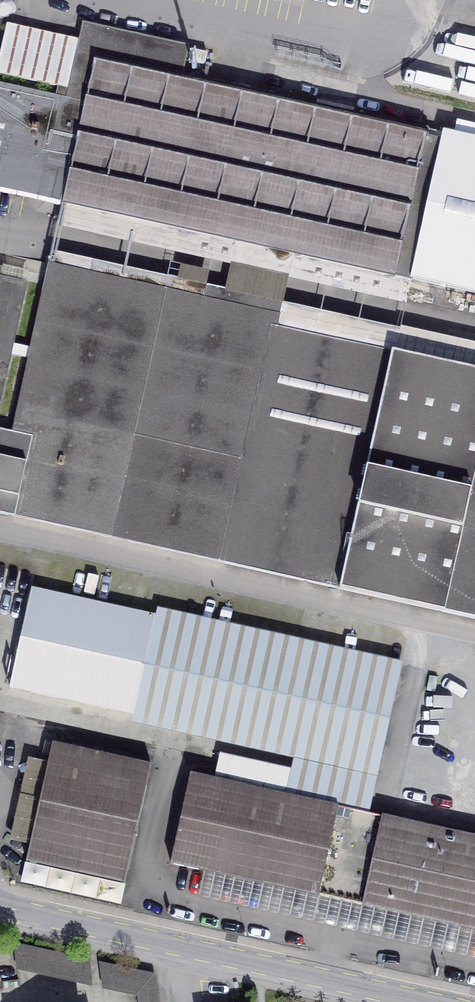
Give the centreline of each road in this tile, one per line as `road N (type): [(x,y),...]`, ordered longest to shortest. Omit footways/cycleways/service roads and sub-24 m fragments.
road 1 (tertiary): [(430,1001),(0,902)]

